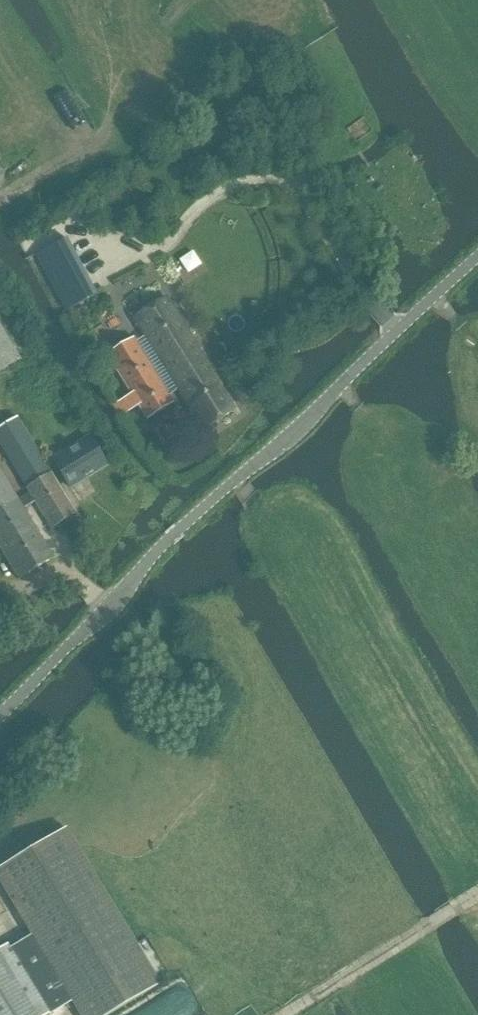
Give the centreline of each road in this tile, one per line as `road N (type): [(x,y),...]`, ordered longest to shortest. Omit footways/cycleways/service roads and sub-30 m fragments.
road 1 (unclassified): [(477,258),(167,540),(0,718)]
road 2 (track): [(477,894),(296,1014)]
road 3 (track): [(0,200),(123,126)]

